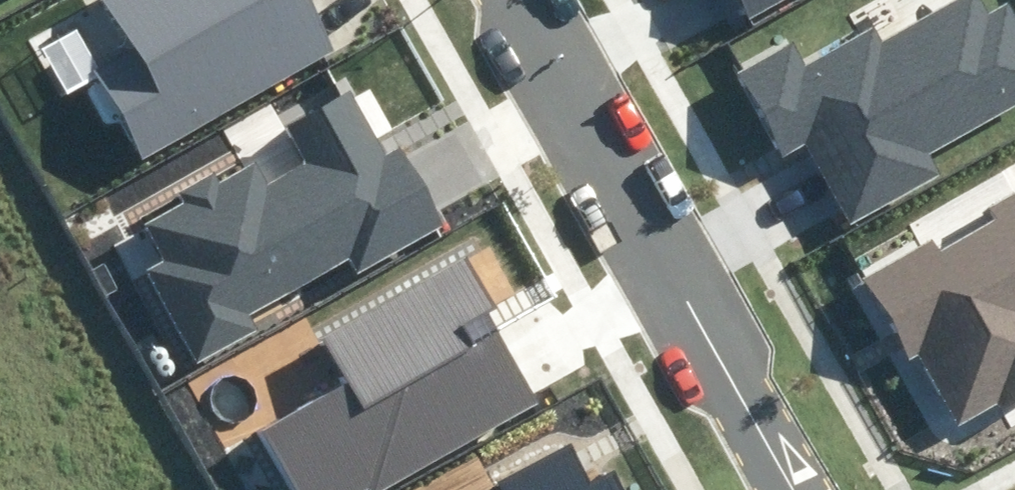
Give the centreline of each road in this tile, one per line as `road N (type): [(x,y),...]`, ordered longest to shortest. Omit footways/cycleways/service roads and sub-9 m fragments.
road 1 (residential): [(523,0),(803,489)]

